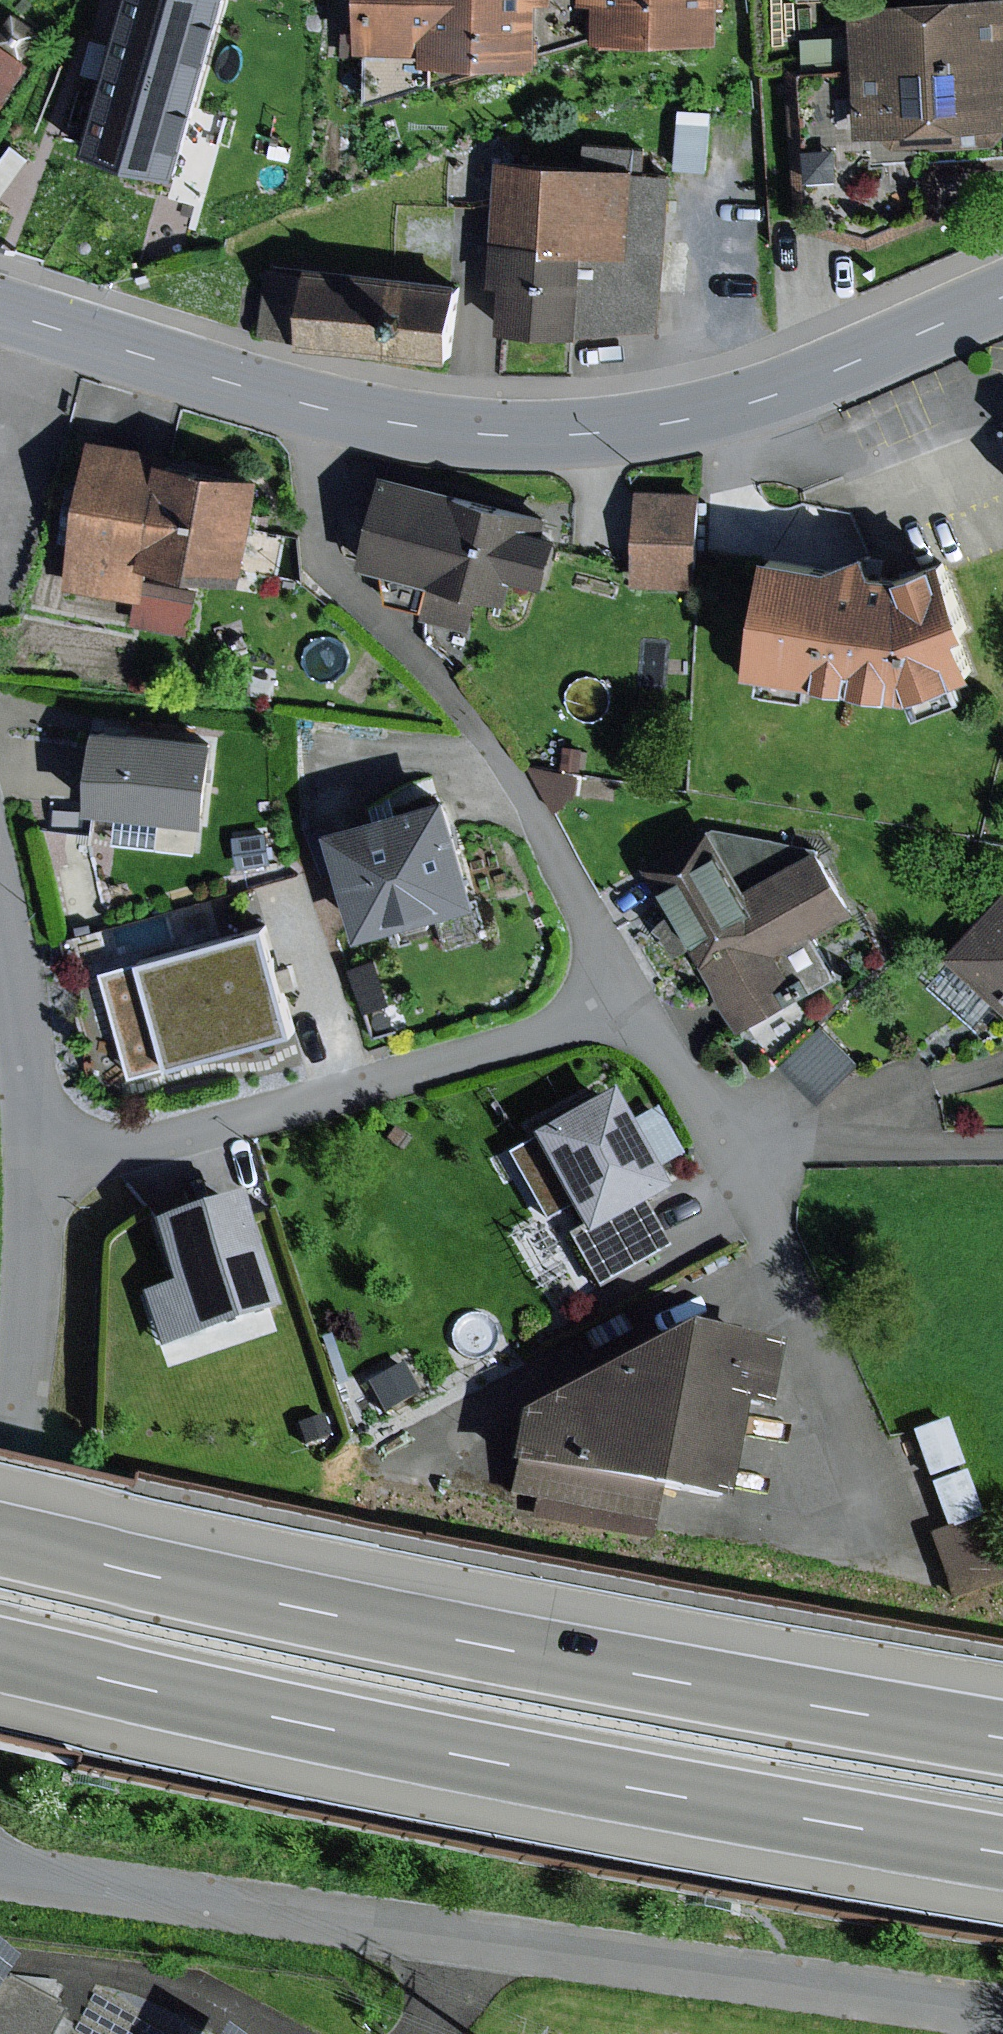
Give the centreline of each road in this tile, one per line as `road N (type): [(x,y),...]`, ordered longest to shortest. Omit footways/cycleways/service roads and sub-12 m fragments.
road 1 (primary): [(1002,298),(794,388),(677,422),(514,437),(329,410),(0,311)]
road 2 (motorway): [(1002,1738),(321,1613),(0,1537)]
road 3 (motorway): [(0,1656),(246,1713),(1002,1847)]
road 4 (unclassified): [(0,1868),(316,1922),(967,2009),(997,2033)]
road 5 (residential): [(628,992),(535,1032),(181,1136),(37,1152)]
road 6 (residential): [(0,898),(37,1152)]
road 7 (residential): [(37,1152),(27,1403)]
road 8 (unclassified): [(27,1403),(0,1542)]

